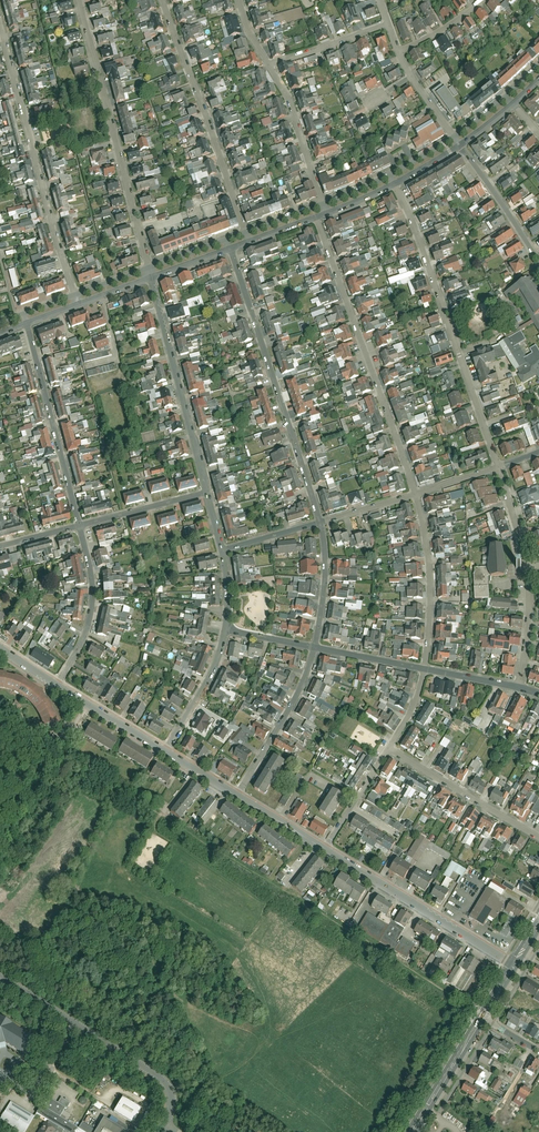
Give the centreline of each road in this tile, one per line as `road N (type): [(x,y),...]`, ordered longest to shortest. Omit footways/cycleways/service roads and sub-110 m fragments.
road 1 (residential): [(396,184),(499,468)]
road 2 (residential): [(417,494),(318,218)]
road 3 (residential): [(322,522),(231,249)]
road 4 (residential): [(0,22),(74,294)]
road 5 (residential): [(149,268),(78,0)]
road 6 (residential): [(163,0),(246,232)]
road 7 (unclassified): [(0,976),(165,1083),(163,1120)]
road 8 (residential): [(208,493),(152,278)]
road 9 (residential): [(326,848),(514,963)]
road 10 (residential): [(80,526),(27,323)]
road 11 (residential): [(425,669),(430,567),(417,494)]
road 12 (residential): [(390,748),(538,836)]
road 13 (residential): [(238,795),(297,697),(316,646)]
road 14 (residential): [(58,685),(91,614),(80,526)]
road 15 (residential): [(323,204),(288,95),(269,65)]
road 16 (residential): [(462,147),(538,261)]
road 17 (residential): [(226,630),(167,752)]
road 18 (tertiary): [(480,1017),(411,1131)]
road 19 (residential): [(80,526),(208,493)]
road 20 (residential): [(58,685),(167,752)]
road 21 (residential): [(269,65),(388,23)]
road 22 (residential): [(316,646),(326,576),(322,522)]
road 23 (residential): [(530,567),(528,645),(518,686)]

